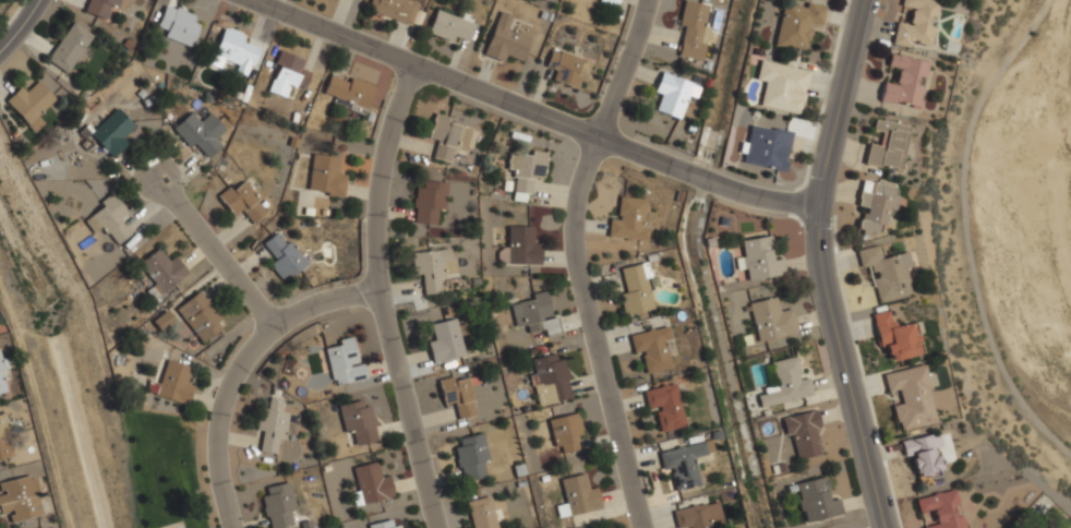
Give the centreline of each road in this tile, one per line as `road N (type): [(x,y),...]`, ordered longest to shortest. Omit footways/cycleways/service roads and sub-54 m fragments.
road 1 (residential): [(246,0),(602,142),(770,199),(819,204)]
road 2 (residential): [(651,0),(641,47),(578,187),(589,299),(649,527)]
road 3 (tertiary): [(867,0),(819,204),(822,251),(886,527)]
road 4 (residential): [(436,527),(377,295),(381,199),(419,70)]
road 5 (residential): [(377,295),(316,303),(284,321),(238,375),(218,433),(232,527)]
road 6 (residential): [(284,321),(155,172)]

